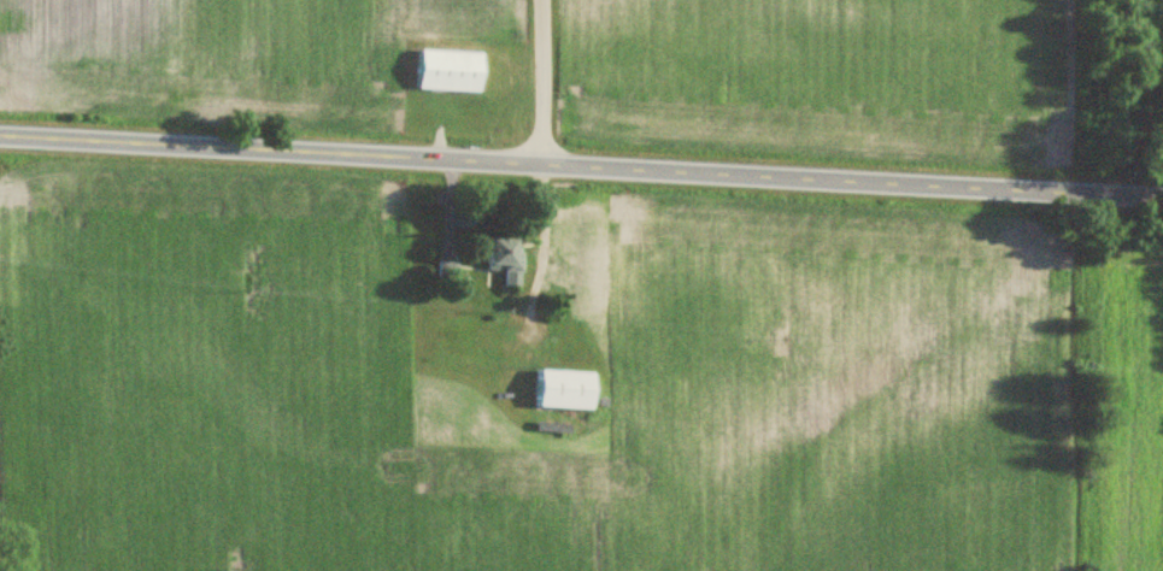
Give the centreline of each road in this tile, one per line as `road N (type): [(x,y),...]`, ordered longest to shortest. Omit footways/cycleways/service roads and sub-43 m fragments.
road 1 (tertiary): [(1162,200),(0,137)]
road 2 (residential): [(545,166),(542,0)]

